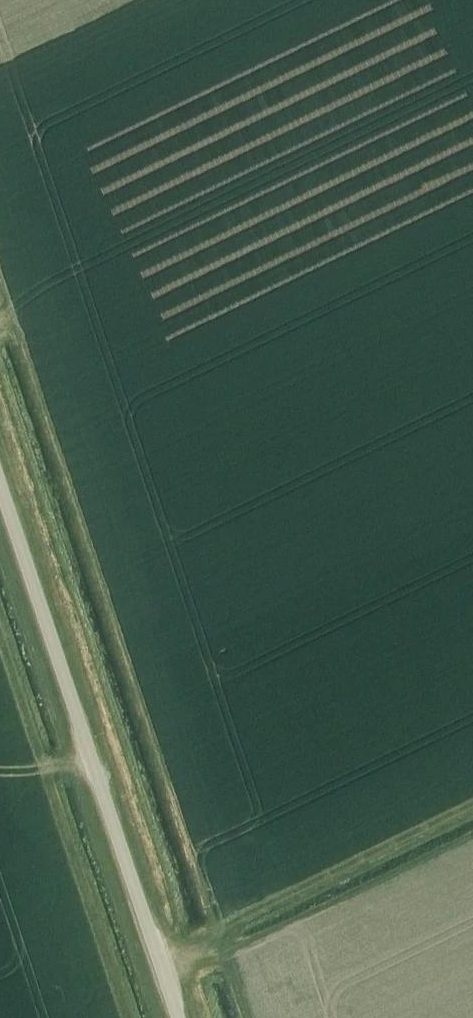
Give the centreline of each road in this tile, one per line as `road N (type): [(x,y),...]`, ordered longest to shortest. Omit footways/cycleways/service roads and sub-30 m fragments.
road 1 (unclassified): [(177,1017),(0,484)]

